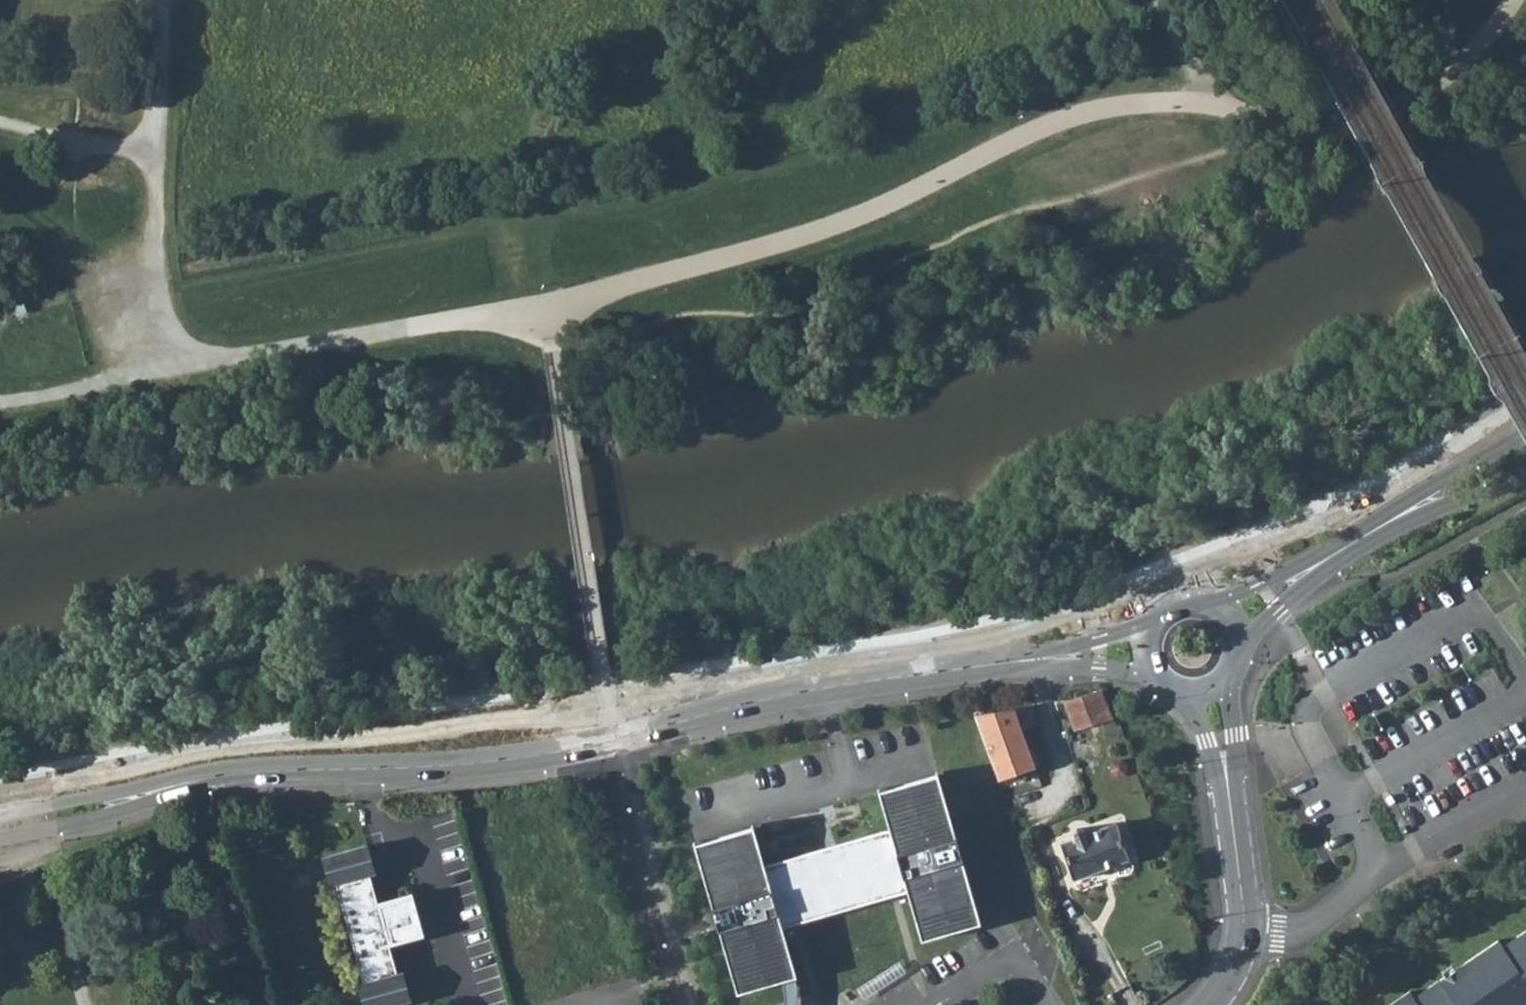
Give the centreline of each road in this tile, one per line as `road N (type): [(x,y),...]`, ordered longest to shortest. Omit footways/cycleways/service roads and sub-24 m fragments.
road 1 (secondary): [(1039,659),(767,699),(513,759),(234,773),(0,825)]
road 2 (residential): [(1228,788),(1243,933),(1232,969),(1208,1004)]
road 3 (secondary): [(1525,432),(1400,514)]
road 4 (secondary): [(1400,514),(1525,470)]
road 5 (secondary): [(1240,644),(1329,555)]
road 6 (secondary): [(1329,555),(1212,601)]
road 7 (secondary): [(1154,614),(1039,659)]

